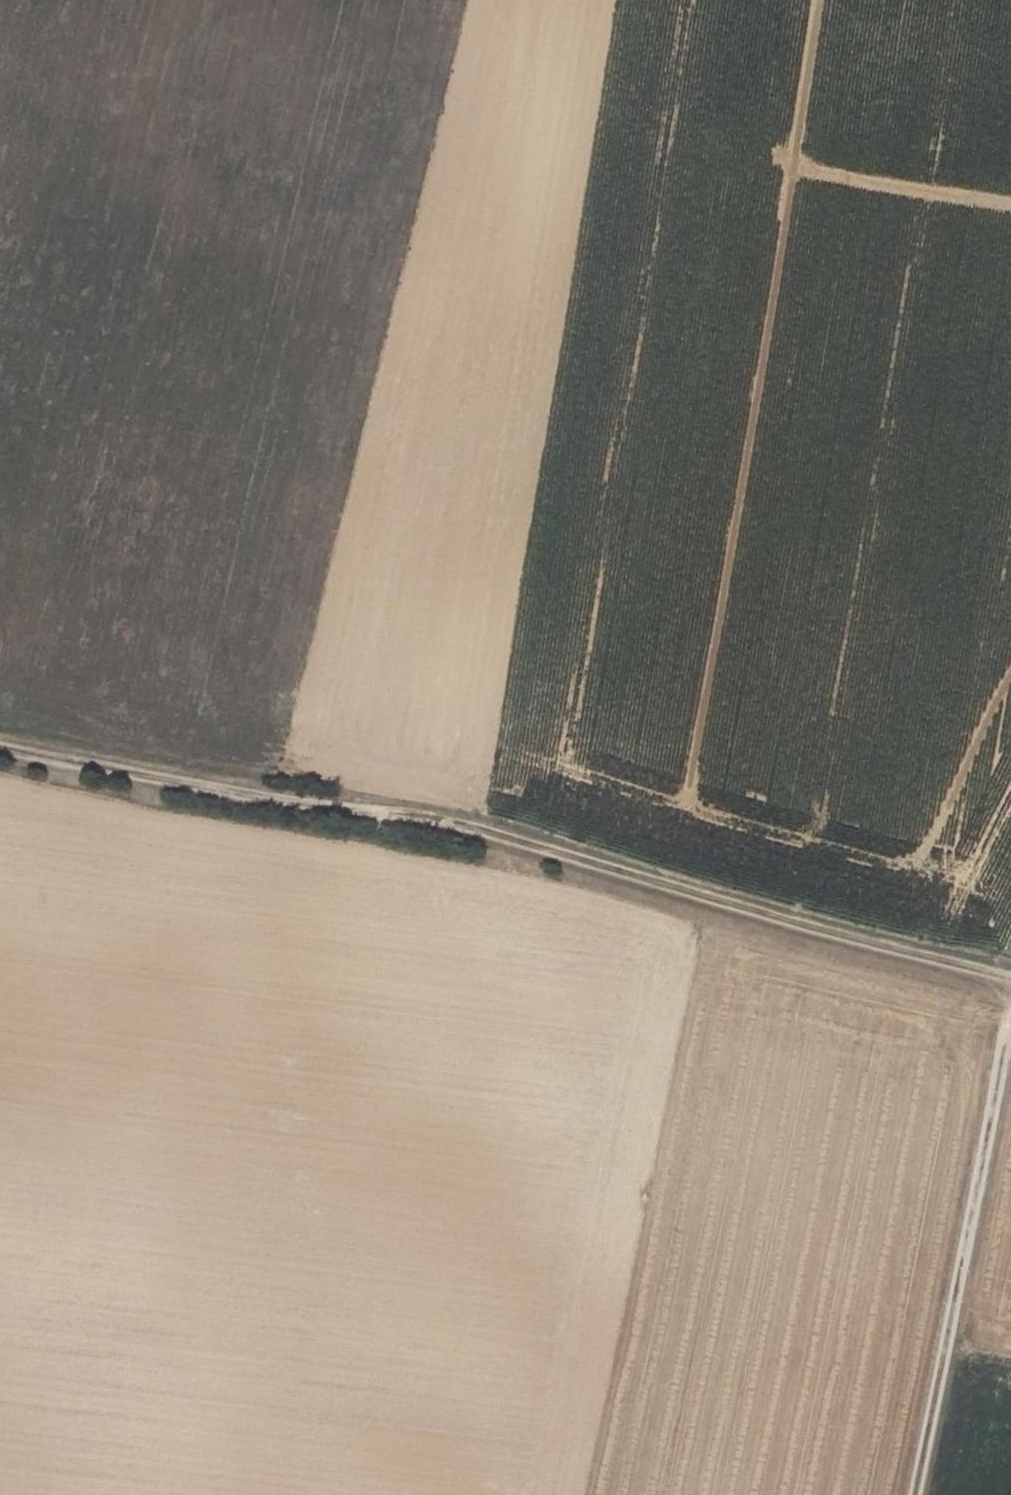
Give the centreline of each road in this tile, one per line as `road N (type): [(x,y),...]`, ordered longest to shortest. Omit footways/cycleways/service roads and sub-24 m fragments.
road 1 (track): [(0,749),(199,789),(451,822),(1010,978)]
road 2 (track): [(915,1494),(1010,1031)]

